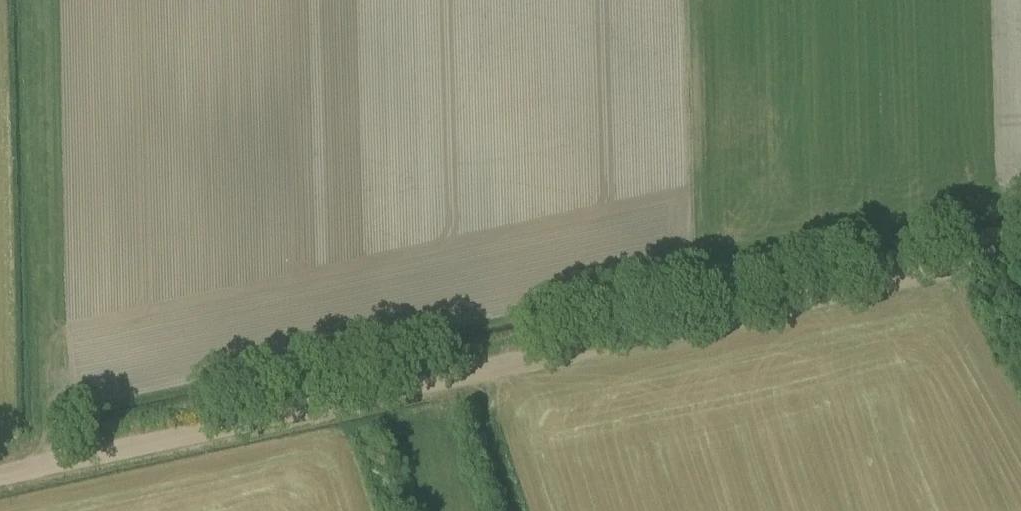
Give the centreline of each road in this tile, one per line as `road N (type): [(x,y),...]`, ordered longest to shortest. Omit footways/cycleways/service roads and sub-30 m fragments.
road 1 (track): [(0,478),(1020,255)]

